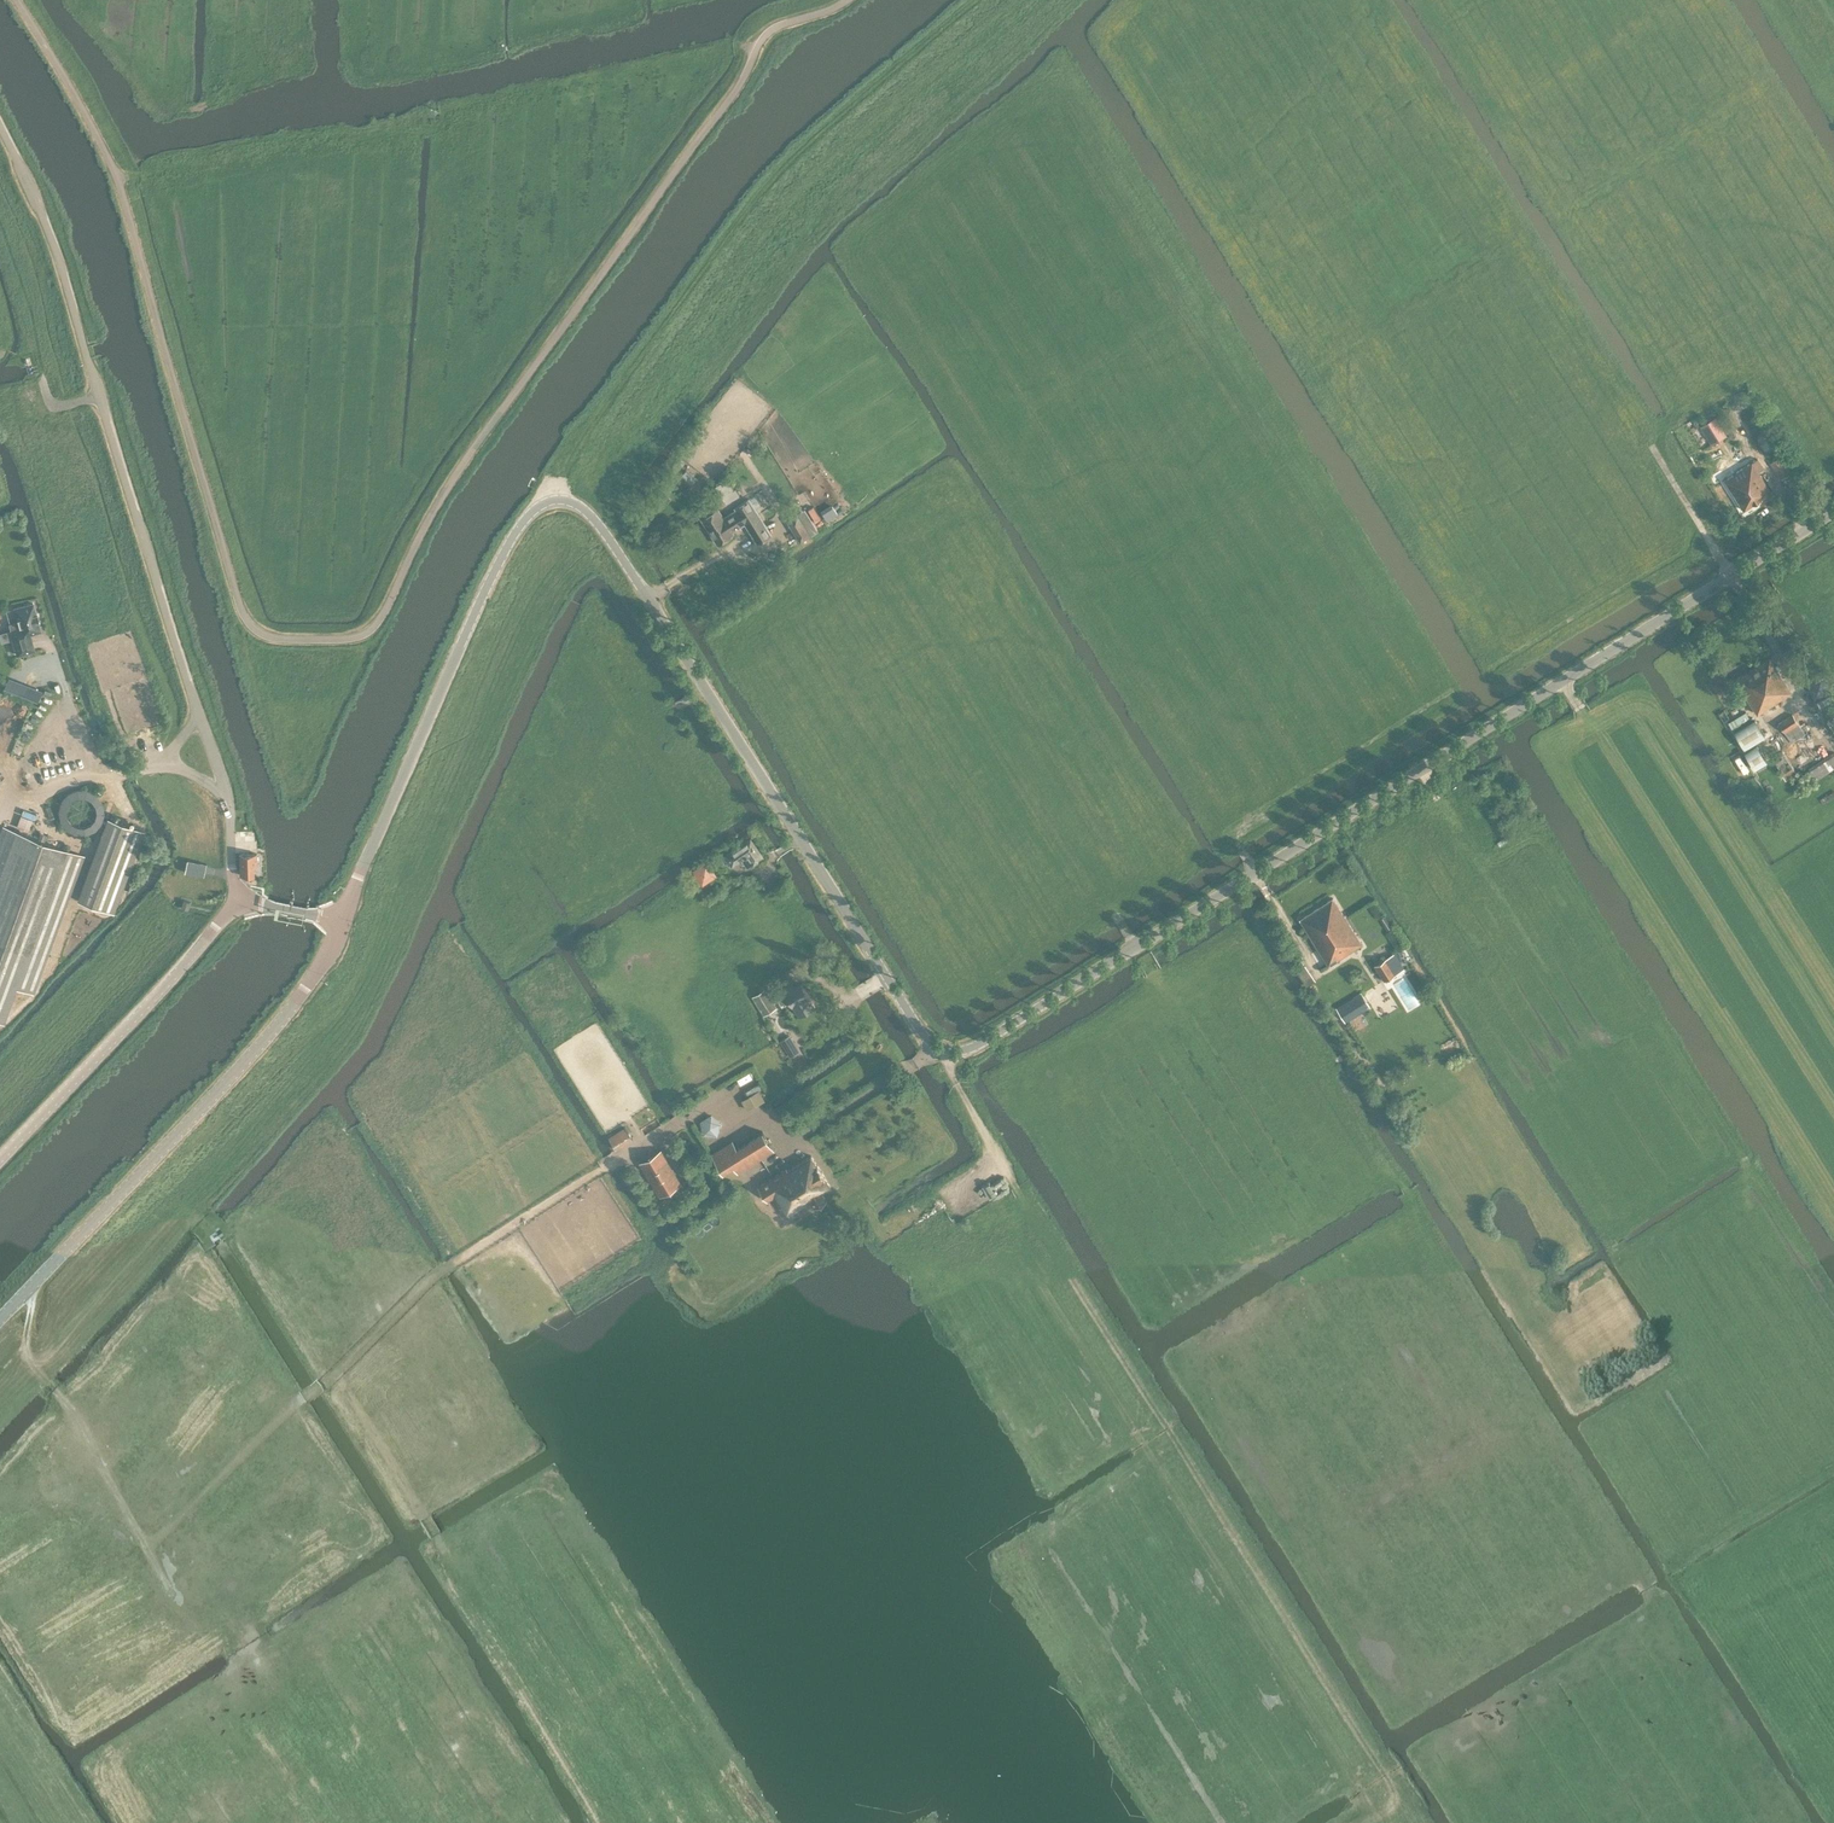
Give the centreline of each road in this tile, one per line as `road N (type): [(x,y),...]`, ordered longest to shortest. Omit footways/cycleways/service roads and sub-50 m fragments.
road 1 (unclassified): [(342,918),(515,528),(554,495),(600,522),(922,1032),(960,1051),(1833,510)]
road 2 (unclassified): [(16,0),(118,179),(244,615),(261,633),(293,641),(369,633),(441,501),(740,86),(767,33),(847,0)]
road 3 (unclassified): [(237,894),(225,791),(49,230),(0,127)]
road 4 (unclassified): [(0,1318),(298,1000),(342,918)]
road 5 (track): [(298,1402),(148,1548),(70,1406),(33,1369),(26,1352),(33,1283)]
road 6 (unclassified): [(0,1163),(218,926),(237,894)]
road 7 (track): [(605,1167),(453,1263)]
road 8 (track): [(435,1276),(325,1386)]
road 9 (track): [(1650,443),(1732,574)]

